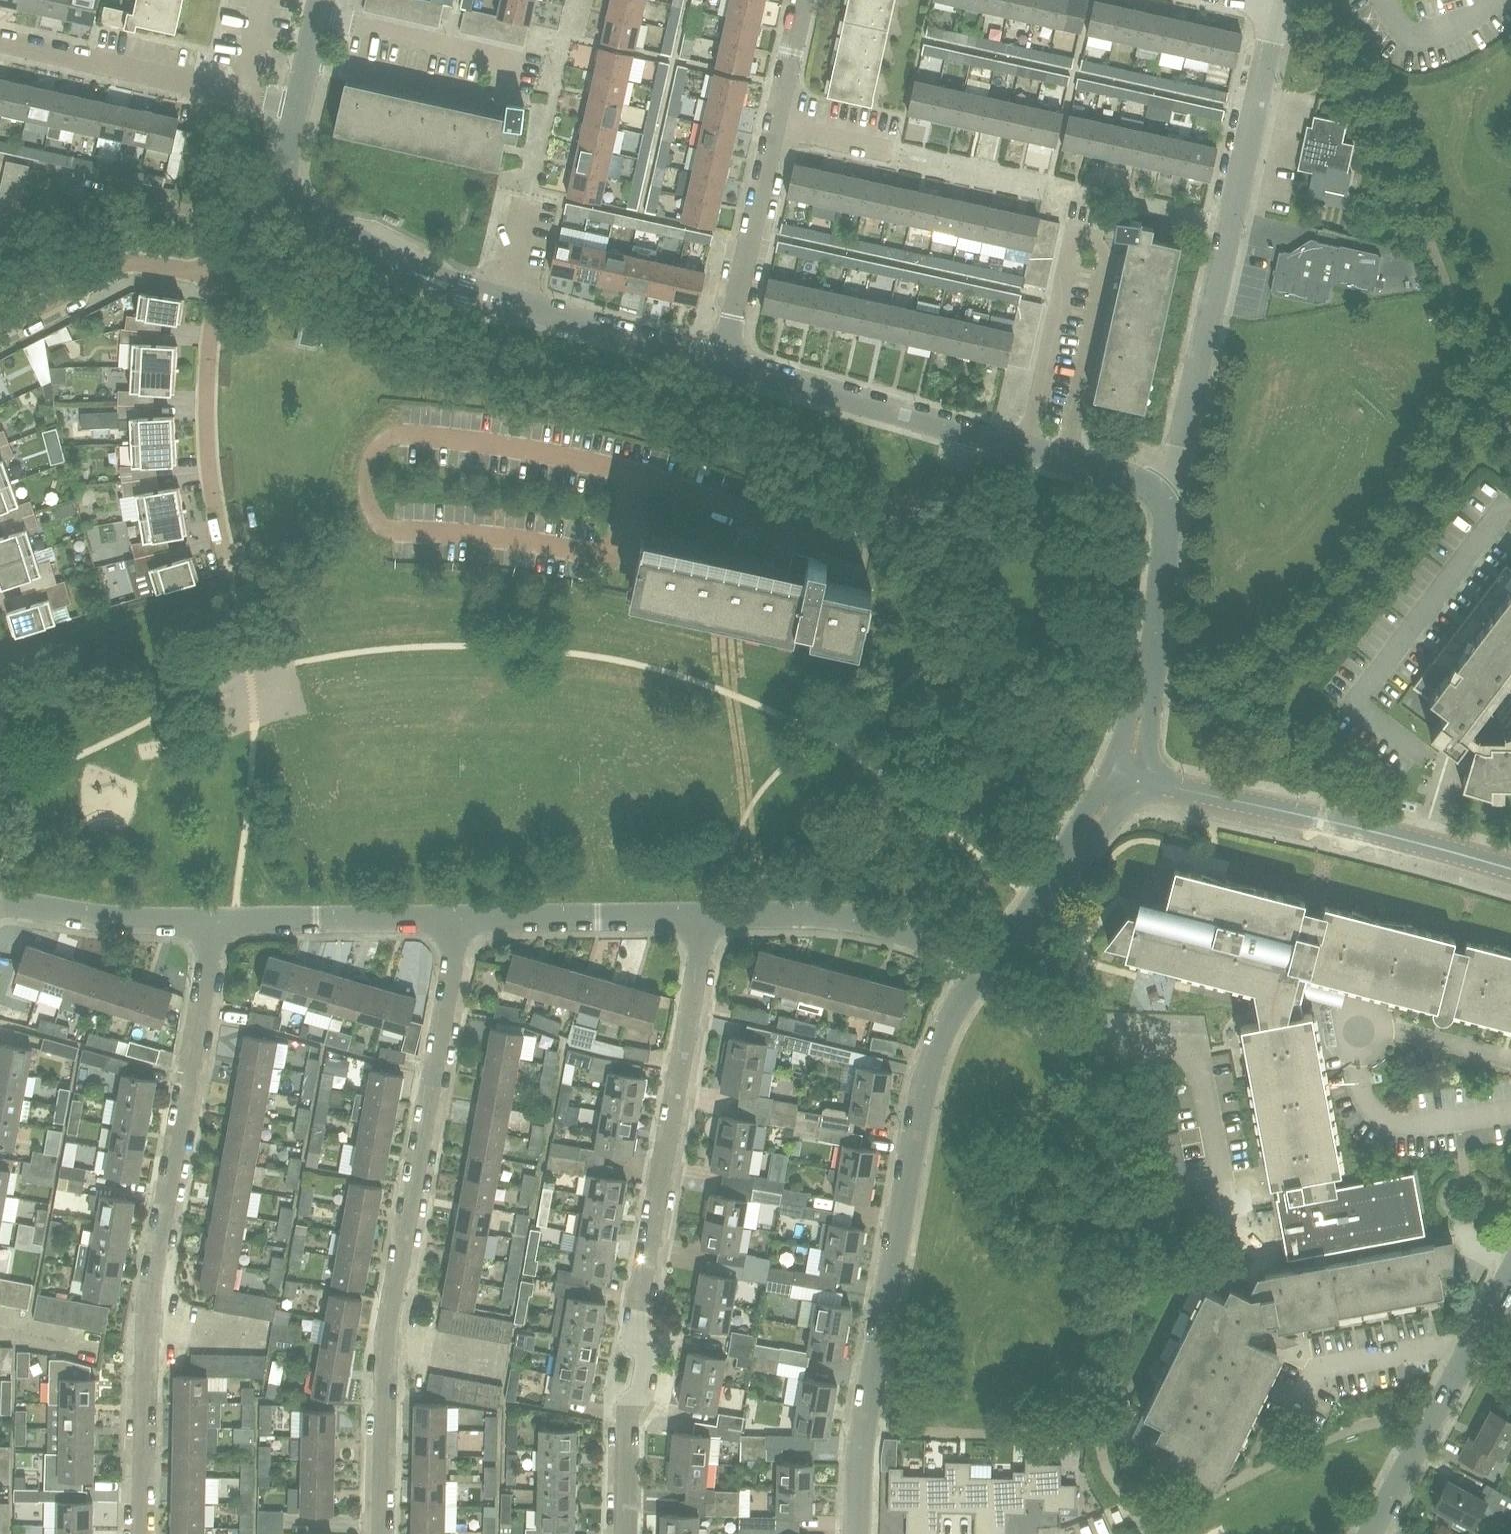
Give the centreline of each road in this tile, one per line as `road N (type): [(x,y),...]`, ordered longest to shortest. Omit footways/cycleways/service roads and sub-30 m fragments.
road 1 (residential): [(623,1533),(626,1422),(642,1396),(649,1347),(639,1308),(705,919)]
road 2 (residential): [(379,1533),(387,1335),(460,920)]
road 3 (residential): [(141,1533),(146,1345),(213,923)]
road 4 (residential): [(856,1533),(860,1431),(927,1066),(977,974)]
road 5 (residential): [(1167,506),(1275,4)]
road 6 (tertiary): [(1167,506),(1141,483),(723,362)]
road 7 (tertiary): [(723,362),(503,306),(396,269),(293,200)]
road 8 (tertiary): [(1488,864),(1170,788),(1142,770)]
road 9 (residential): [(295,103),(0,38)]
road 10 (tertiary): [(1368,1533),(1510,1272)]
road 11 (residential): [(228,565),(209,449),(219,274)]
road 12 (tertiary): [(977,974),(917,939),(840,921),(705,919)]
road 13 (residential): [(0,277),(136,212),(207,216),(248,236)]
road 14 (tertiary): [(977,974),(1037,906),(1113,783),(1142,770)]
road 15 (tertiary): [(1142,770),(1138,733),(1167,506)]
road 16 (residential): [(723,362),(778,119)]
road 17 (tertiary): [(460,920),(213,923)]
road 18 (tertiary): [(460,920),(705,919)]
road 19 (residential): [(0,330),(131,266),(219,274)]
road 20 (tertiary): [(213,923),(20,905)]
road 21 (residential): [(778,119),(804,0)]

